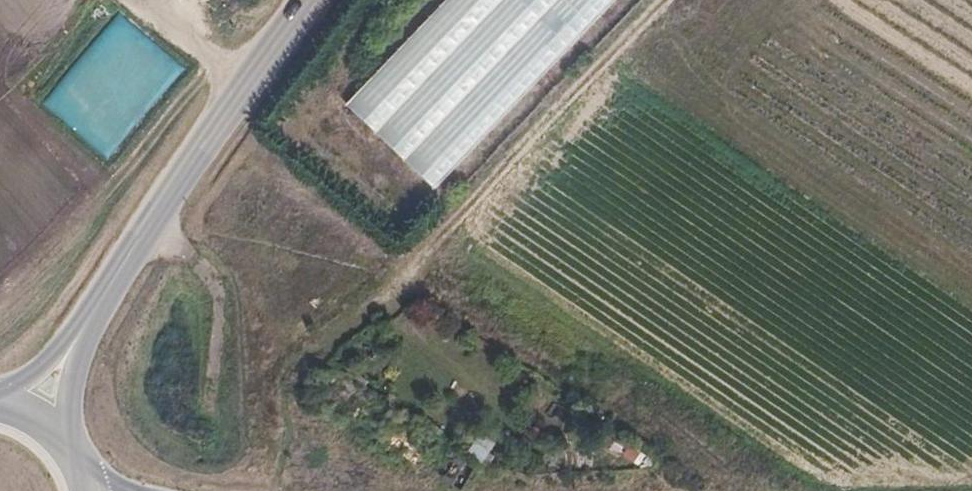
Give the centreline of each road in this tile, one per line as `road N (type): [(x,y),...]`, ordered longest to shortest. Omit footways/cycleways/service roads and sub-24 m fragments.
road 1 (tertiary): [(95,303),(316,0)]
road 2 (tertiary): [(57,443),(62,372),(95,303)]
road 3 (tertiary): [(95,303),(47,367),(0,397)]

